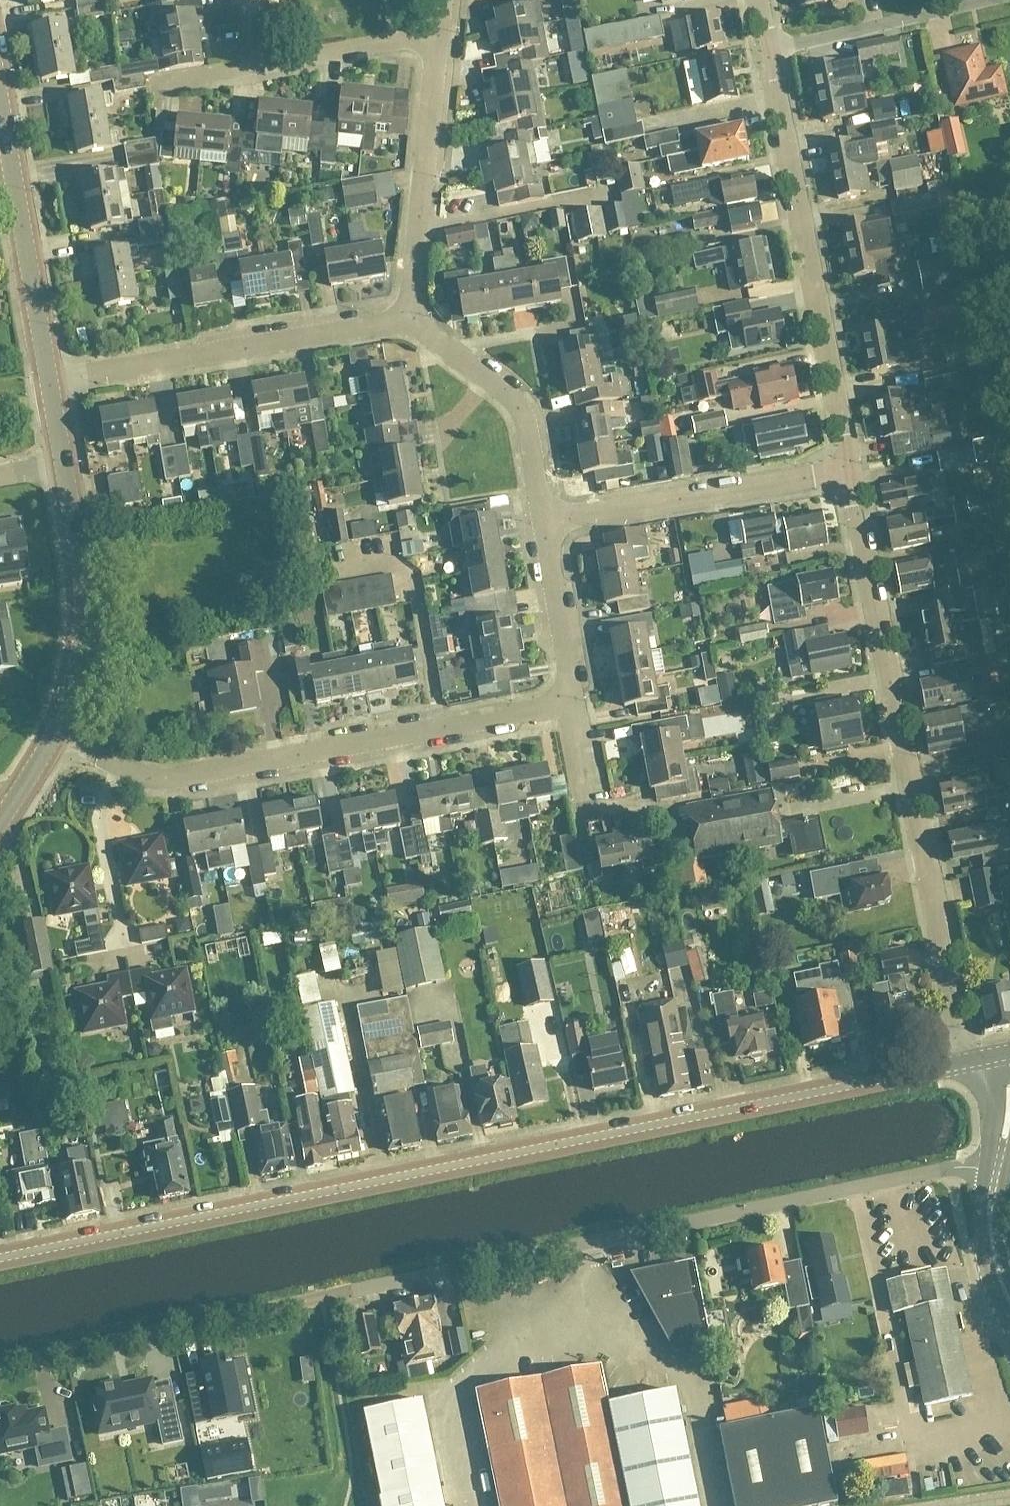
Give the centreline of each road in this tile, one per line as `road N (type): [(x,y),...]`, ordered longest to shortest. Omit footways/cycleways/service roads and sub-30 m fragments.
road 1 (unclassified): [(0,1367),(997,1160)]
road 2 (tertiary): [(0,1262),(965,1065)]
road 3 (residential): [(965,1065),(846,471)]
road 4 (residential): [(118,768),(175,782),(558,703)]
road 5 (residential): [(846,471),(767,52)]
road 6 (residential): [(47,382),(407,322)]
road 7 (residential): [(542,525),(846,471)]
road 8 (residential): [(407,322),(434,48)]
road 9 (tertiary): [(58,731),(82,623),(60,466)]
road 10 (tertiary): [(47,382),(0,118)]
road 11 (residential): [(542,525),(514,408),(407,322)]
road 12 (residential): [(999,0),(767,52)]
road 13 (residential): [(125,952),(100,827),(118,768)]
road 14 (residential): [(558,703),(565,667),(542,525)]
road 15 (residential): [(263,69),(409,43),(434,48)]
road 16 (tertiary): [(1009,1305),(990,1247),(997,1160)]
road 17 (residential): [(588,820),(570,719),(558,703)]

